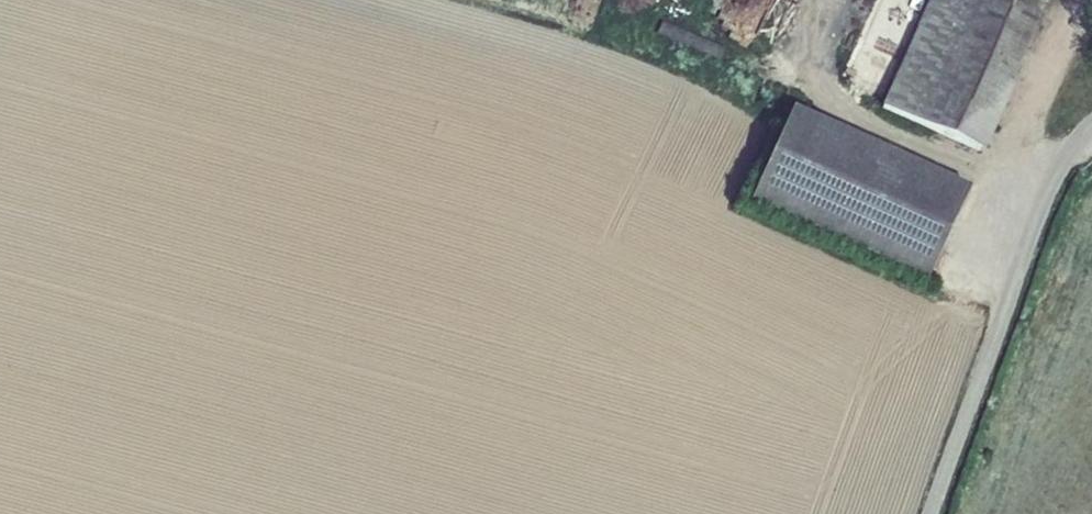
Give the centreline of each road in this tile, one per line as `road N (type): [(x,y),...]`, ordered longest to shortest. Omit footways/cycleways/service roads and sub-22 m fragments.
road 1 (unclassified): [(1091,140),(1072,162),(945,513)]

